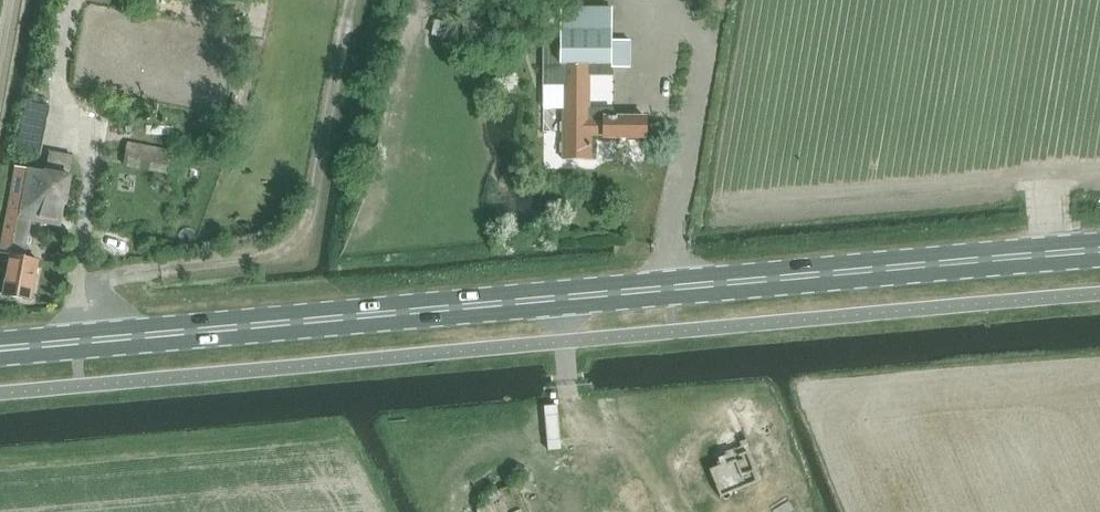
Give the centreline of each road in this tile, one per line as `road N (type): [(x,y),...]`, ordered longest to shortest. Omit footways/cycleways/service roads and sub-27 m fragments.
road 1 (secondary): [(0,351),(1099,252)]

